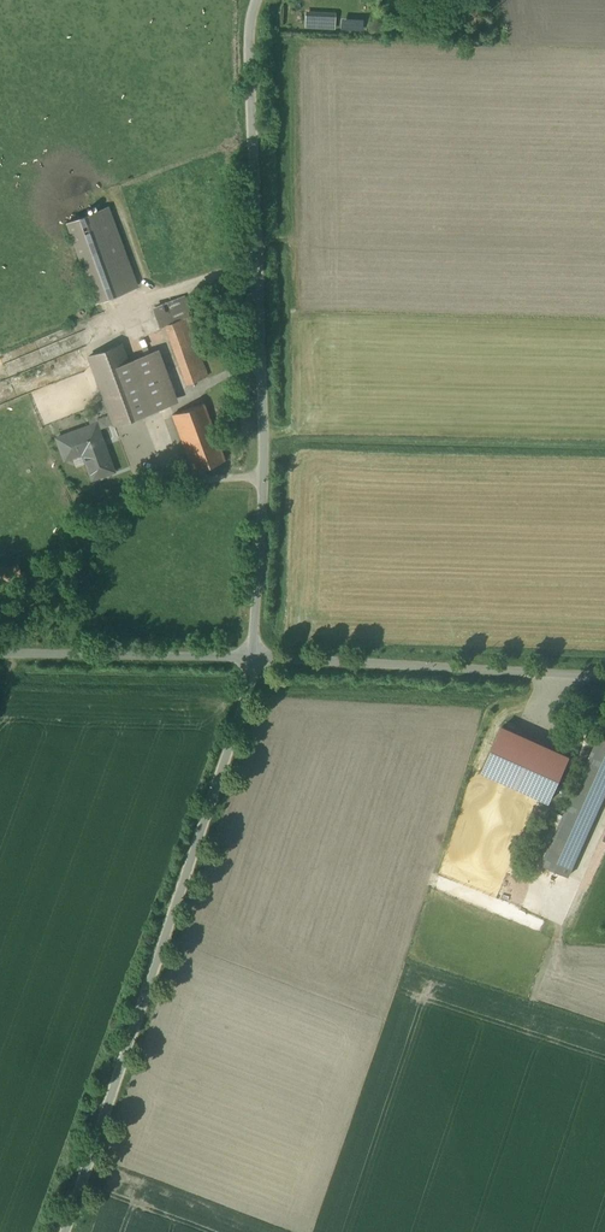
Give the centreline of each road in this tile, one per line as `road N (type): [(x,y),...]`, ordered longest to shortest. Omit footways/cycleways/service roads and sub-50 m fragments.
road 1 (unclassified): [(256,0),(249,53),(264,458),(255,659)]
road 2 (unclassified): [(255,659),(64,1231)]
road 3 (unclassified): [(604,676),(255,659)]
road 4 (unclassified): [(255,659),(0,655)]

